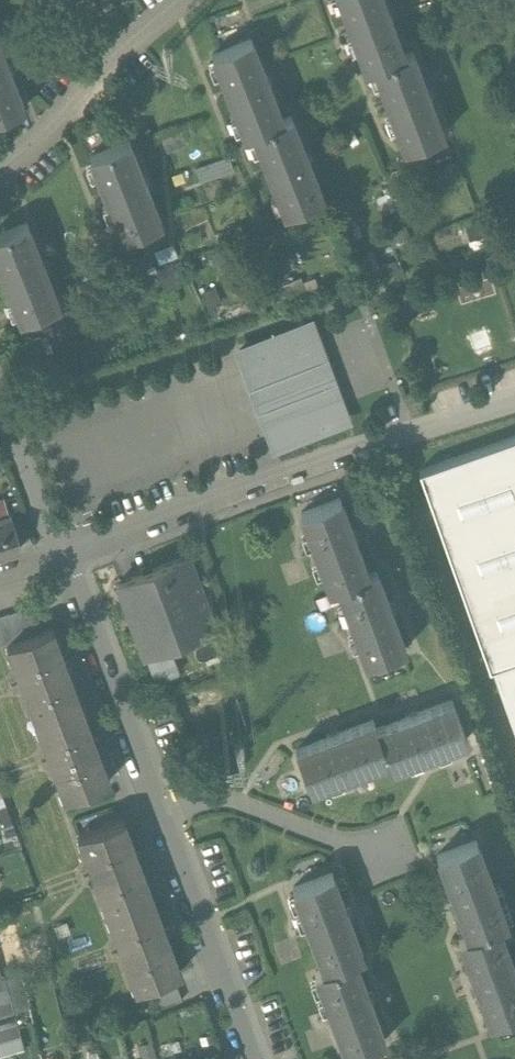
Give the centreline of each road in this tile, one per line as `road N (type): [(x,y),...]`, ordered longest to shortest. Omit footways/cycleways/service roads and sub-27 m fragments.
road 1 (residential): [(514,402),(61,555)]
road 2 (residential): [(61,555),(162,823)]
road 3 (residential): [(0,172),(190,0)]
road 4 (residential): [(162,823),(246,1058)]
road 5 (residential): [(388,847),(241,804),(216,801),(162,823)]
road 6 (residential): [(0,397),(61,555)]

